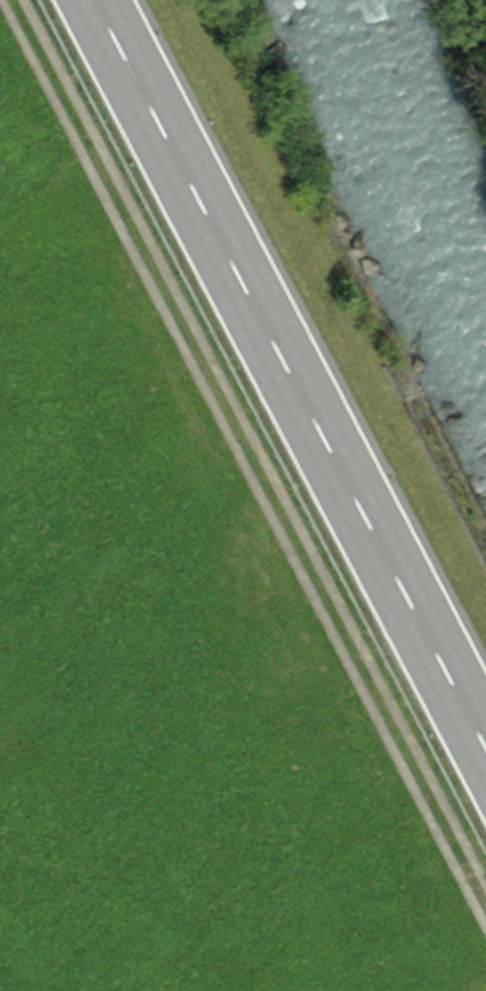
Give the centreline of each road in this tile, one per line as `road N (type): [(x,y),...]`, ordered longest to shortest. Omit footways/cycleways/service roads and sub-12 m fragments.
road 1 (track): [(17,0),(485,901)]
road 2 (primary): [(485,734),(101,0)]

